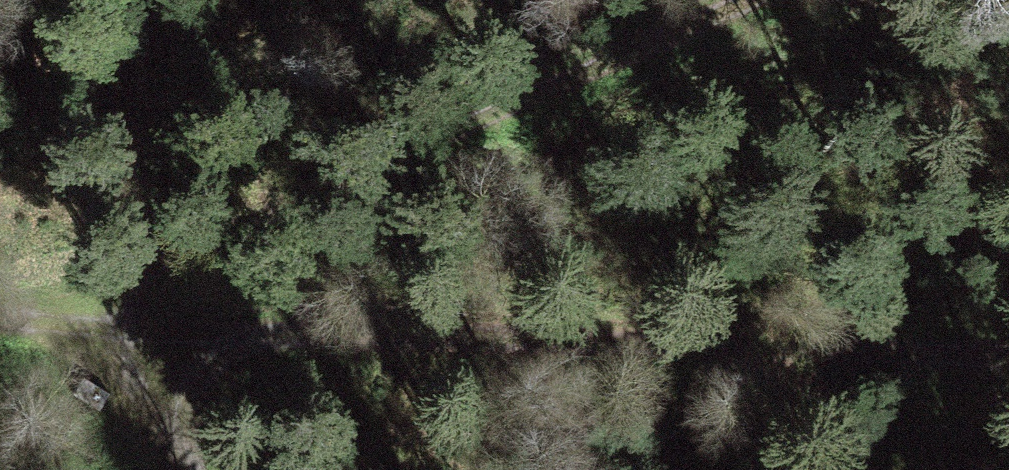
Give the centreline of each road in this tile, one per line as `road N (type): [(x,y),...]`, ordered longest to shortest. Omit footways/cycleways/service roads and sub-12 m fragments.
road 1 (track): [(1008,355),(165,326)]
road 2 (track): [(773,0),(323,172),(196,240),(106,313)]
road 3 (track): [(165,326),(161,422),(170,469)]

